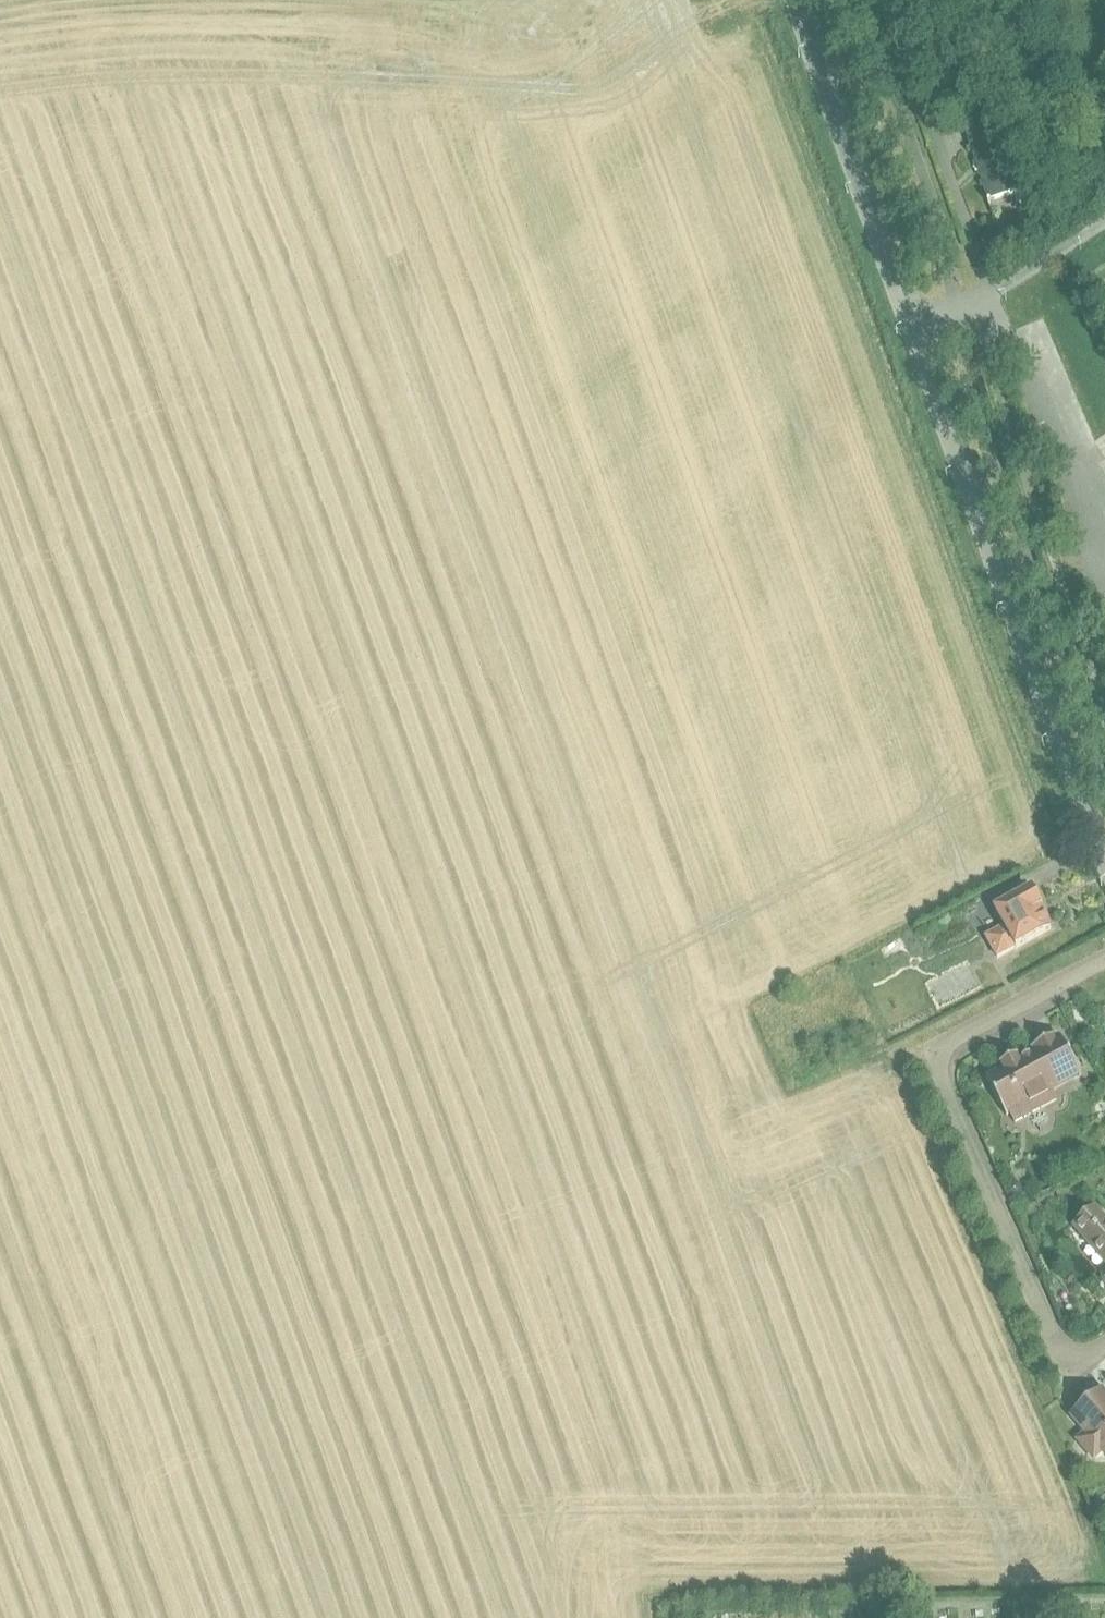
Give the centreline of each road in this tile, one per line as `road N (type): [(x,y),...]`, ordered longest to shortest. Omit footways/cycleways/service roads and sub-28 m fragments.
road 1 (tertiary): [(1104,865),(798,0)]
road 2 (residential): [(1104,1346),(1081,1357),(1060,1350),(929,1051),(1104,958)]

